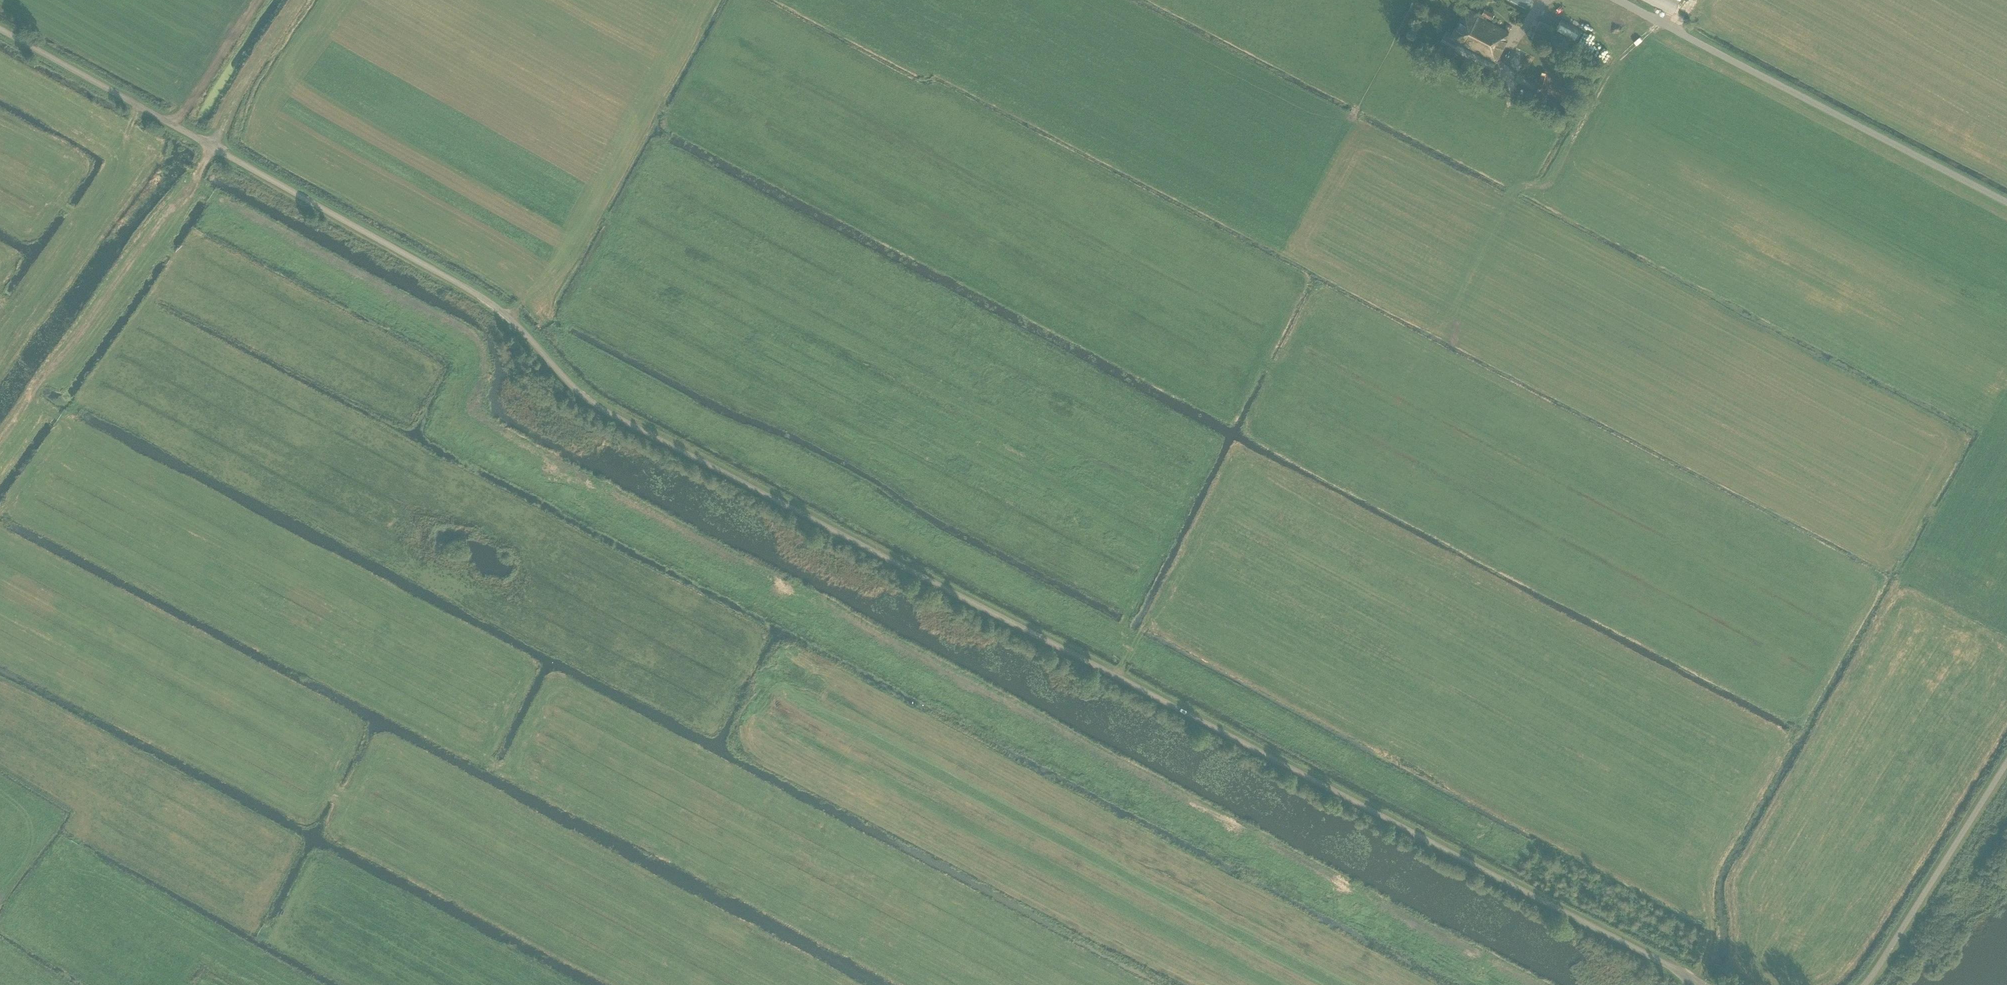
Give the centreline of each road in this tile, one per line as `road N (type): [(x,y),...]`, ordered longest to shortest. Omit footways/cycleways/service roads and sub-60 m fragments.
road 1 (unclassified): [(1697,983),(599,404),(518,315),(0,33)]
road 2 (unclassified): [(2006,201),(1615,0)]
road 3 (unclassified): [(1869,984),(2006,767)]

